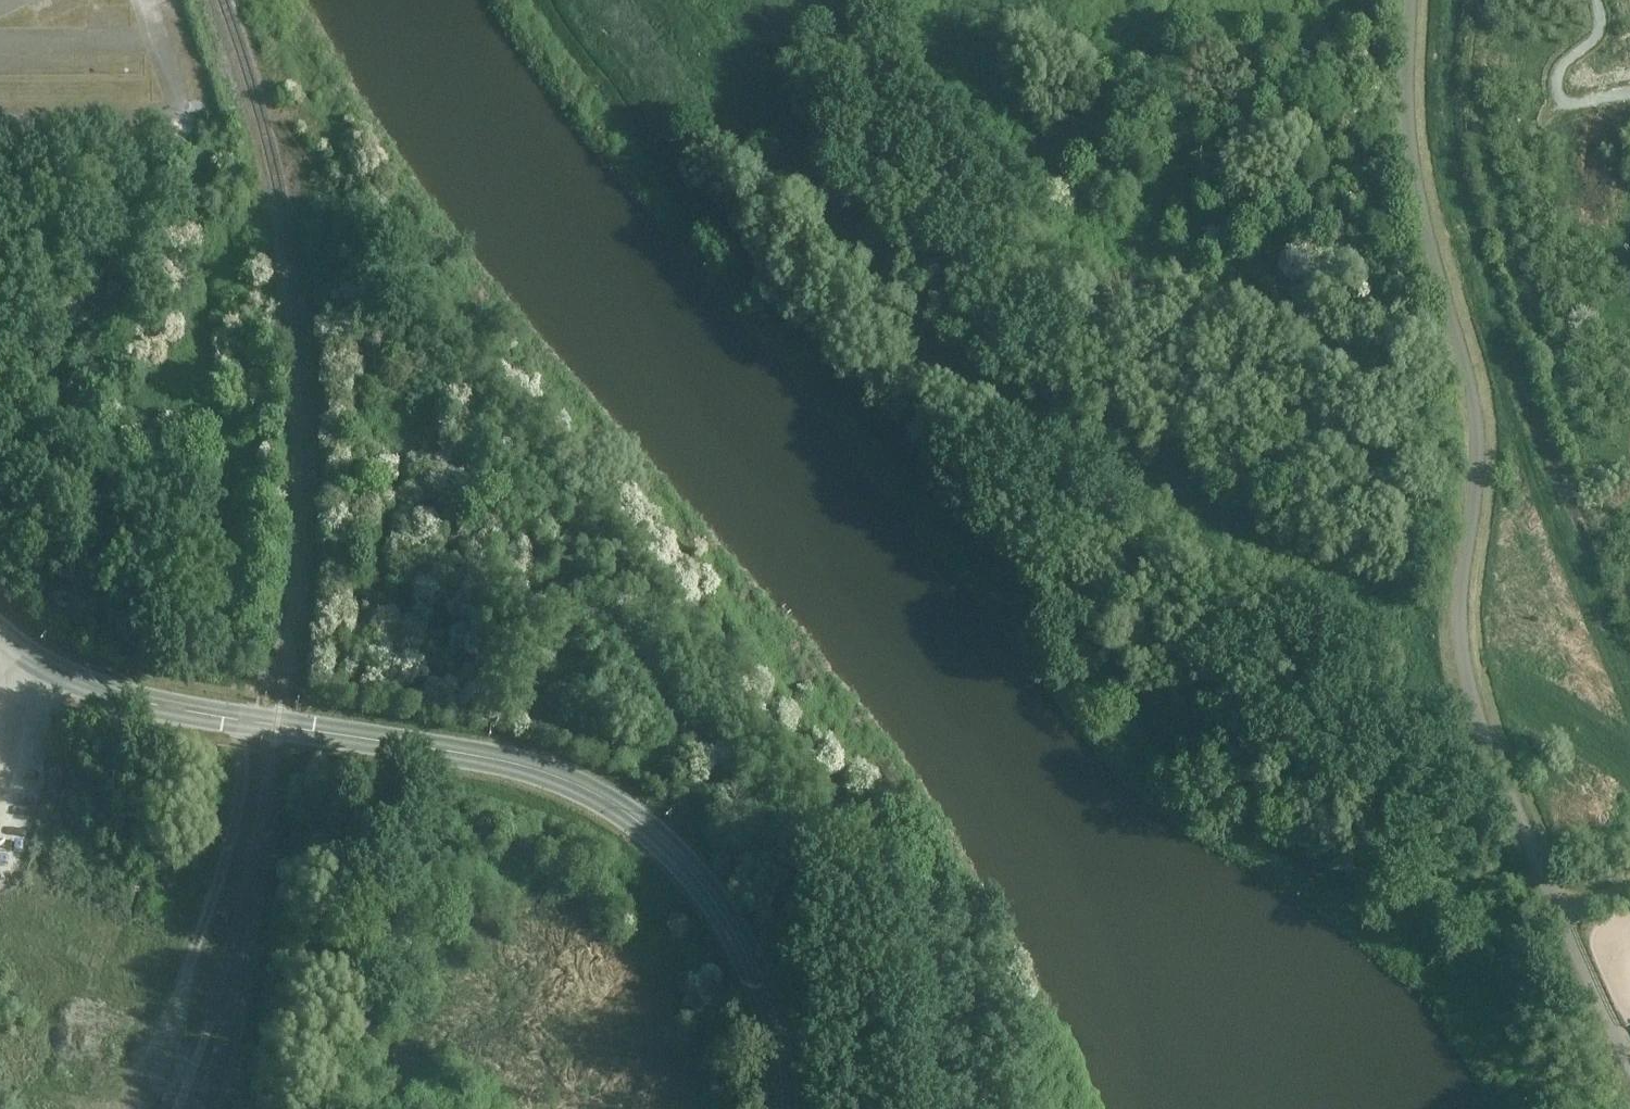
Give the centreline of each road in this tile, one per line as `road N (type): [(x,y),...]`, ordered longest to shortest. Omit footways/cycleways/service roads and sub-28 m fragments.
road 1 (unclassified): [(1411,0),(1406,74),(1421,175),(1482,438),(1461,645),(1532,852),(1629,1059)]
road 2 (tertiary): [(0,636),(73,680),(118,696),(495,761),(577,786),(617,809),(691,872),(738,935),(770,1008),(784,1108)]

